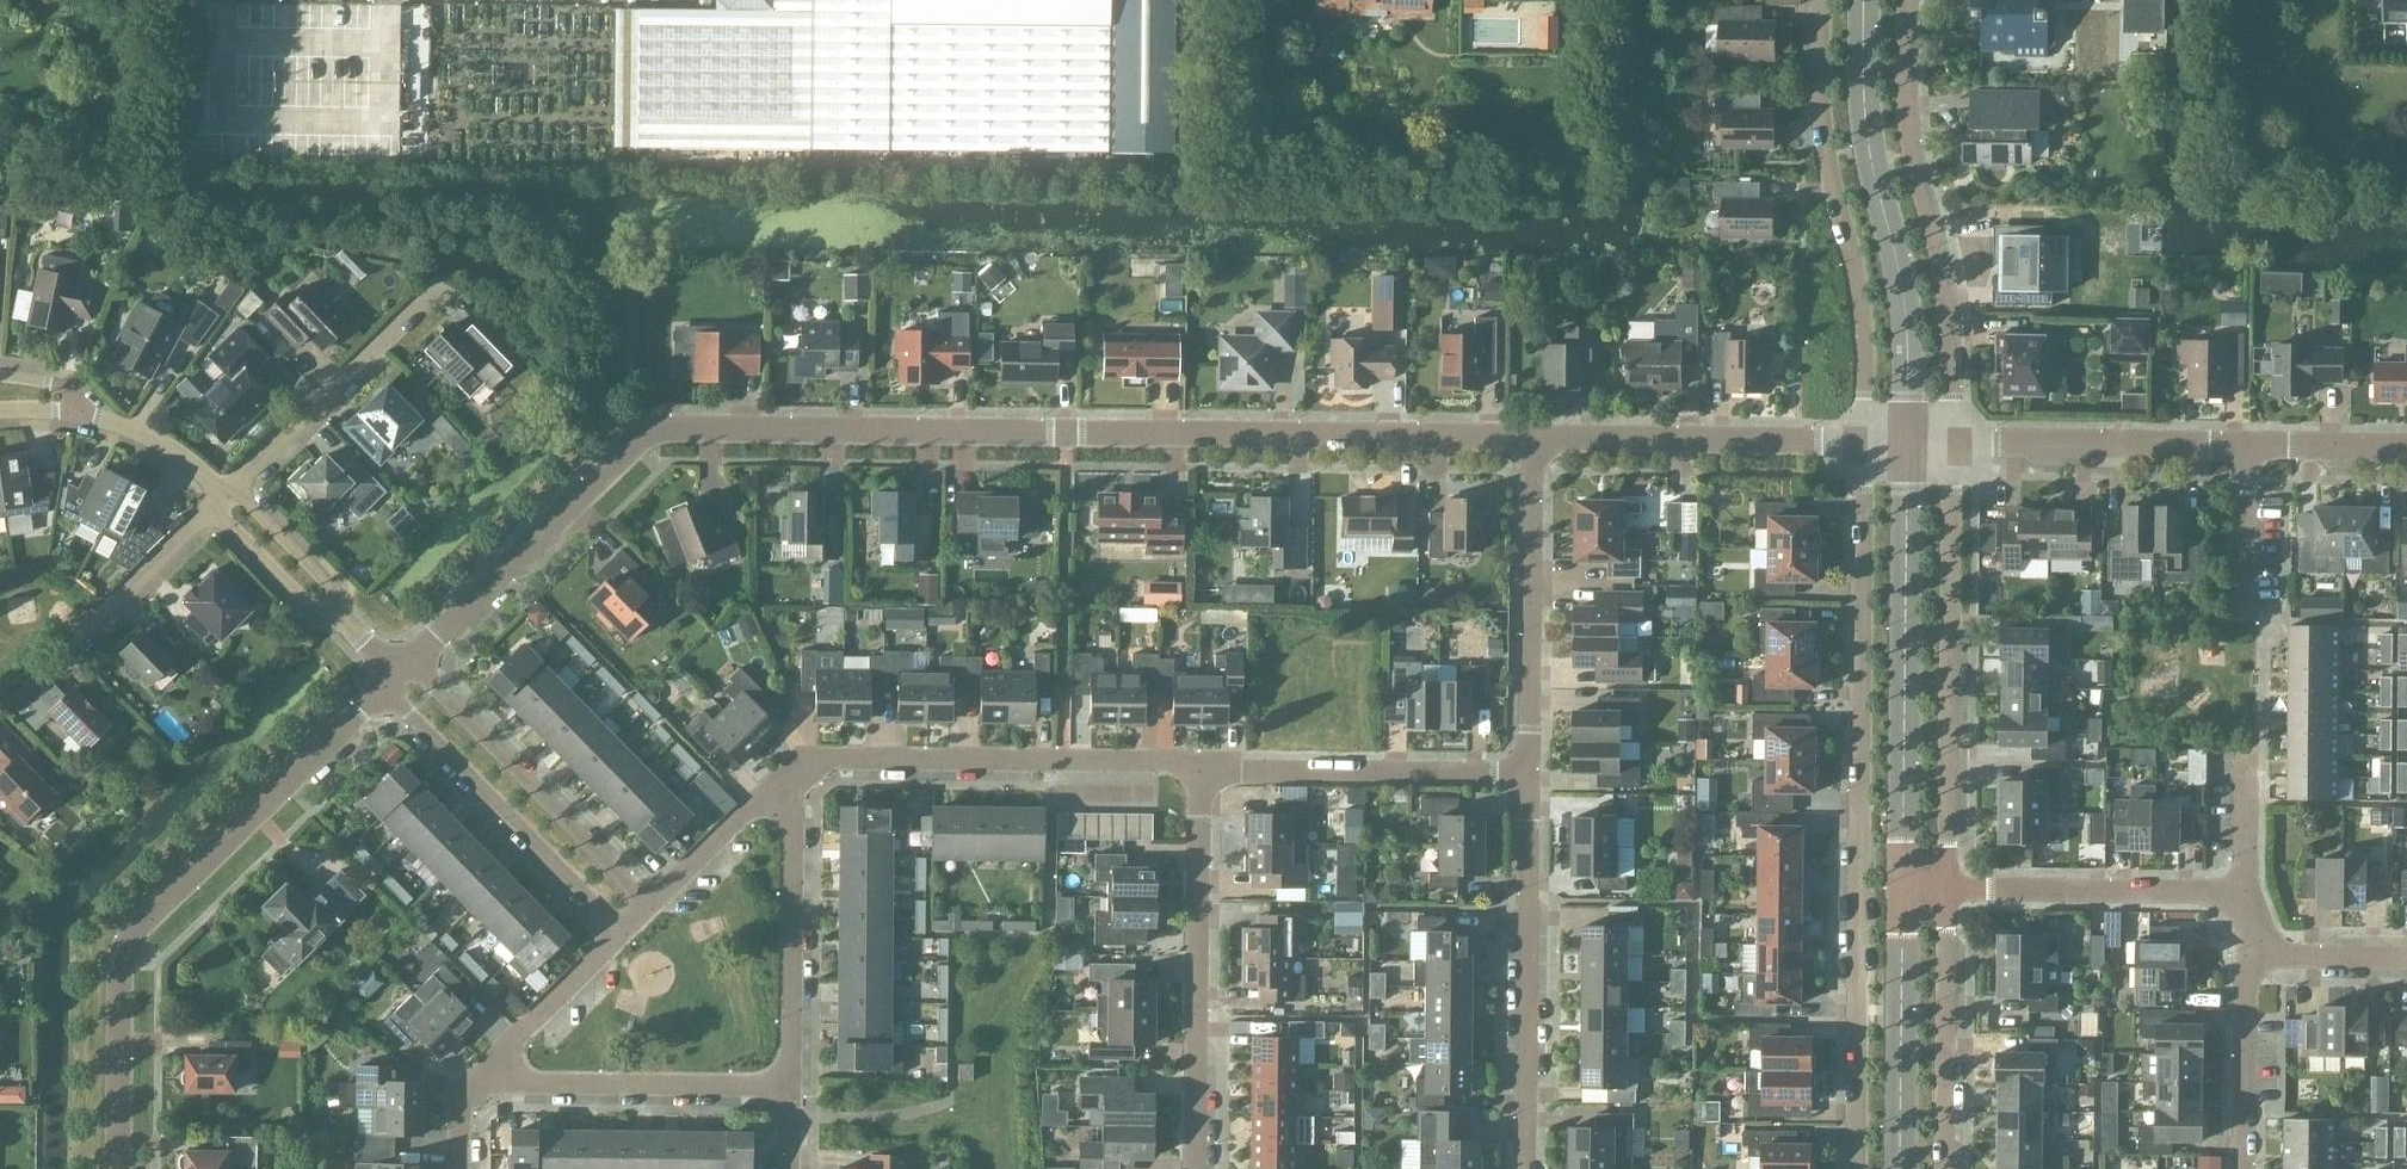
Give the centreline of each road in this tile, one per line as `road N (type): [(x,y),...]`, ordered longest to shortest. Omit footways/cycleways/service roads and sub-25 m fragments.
road 1 (residential): [(409,661),(629,448),(659,428),(1532,436)]
road 2 (residential): [(1855,1168),(1863,440)]
road 3 (residential): [(117,1168),(120,962),(127,940),(383,686)]
road 4 (unclassified): [(1907,440),(1903,888)]
road 5 (residential): [(1947,888),(1951,441)]
road 6 (residential): [(1951,441),(1941,287),(1904,121),(1905,0)]
road 7 (residential): [(1863,440),(1863,322),(1822,126),(1819,0)]
road 8 (residential): [(1194,1168),(1198,761)]
road 9 (unclassified): [(1907,390),(1899,270),(1866,127),(1863,0)]
road 10 (residential): [(1525,1168),(1529,774)]
road 11 (residential): [(791,775),(811,758),(1151,761)]
road 12 (residential): [(383,686),(622,931)]
road 13 (residential): [(648,905),(409,661)]
road 14 (residential): [(1529,774),(1532,436)]
road 15 (residential): [(1529,774),(1216,770),(1198,761)]
road 16 (residential): [(1532,436),(1863,440)]
road 17 (residential): [(790,1085),(478,1082)]
road 18 (residential): [(221,496),(444,278)]
road 19 (residential): [(790,1085),(791,775)]
road 20 (residential): [(2235,891),(1947,888)]
road 21 (residential): [(1943,1168),(1947,888)]
road 22 (unclassified): [(1903,888),(1900,1168)]
road 23 (residential): [(2001,441),(2247,445)]
road 24 (residential): [(2244,1168),(2246,984),(2258,955)]
road 25 (residential): [(69,647),(221,496)]
road 26 (residential): [(478,1082),(622,931)]
road 27 (residential): [(648,905),(791,775)]
road 28 (residential): [(2244,624),(2247,445)]
road 29 (residential): [(334,610),(330,584),(248,501),(221,496)]
road 30 (residential): [(221,496),(225,522),(308,605),(334,610)]
road 31 (residential): [(2247,445),(2406,446)]
road 32 (residential): [(87,415),(156,442),(221,496)]
road 33 (residential): [(2406,957),(2258,955)]
road 34 (residential): [(2235,891),(2245,873),(2248,746)]

